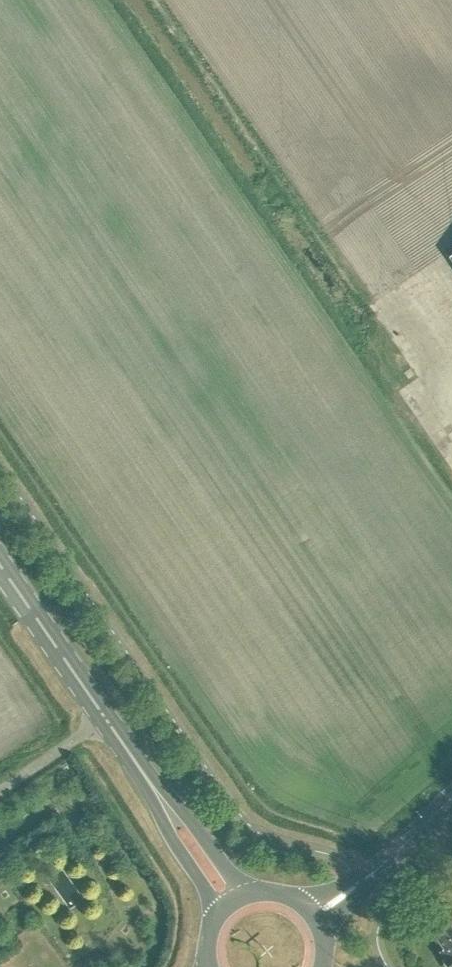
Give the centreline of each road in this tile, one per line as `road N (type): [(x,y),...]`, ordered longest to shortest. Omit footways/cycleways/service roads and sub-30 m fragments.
road 1 (primary): [(235,904),(0,563)]
road 2 (tertiary): [(314,917),(451,800)]

